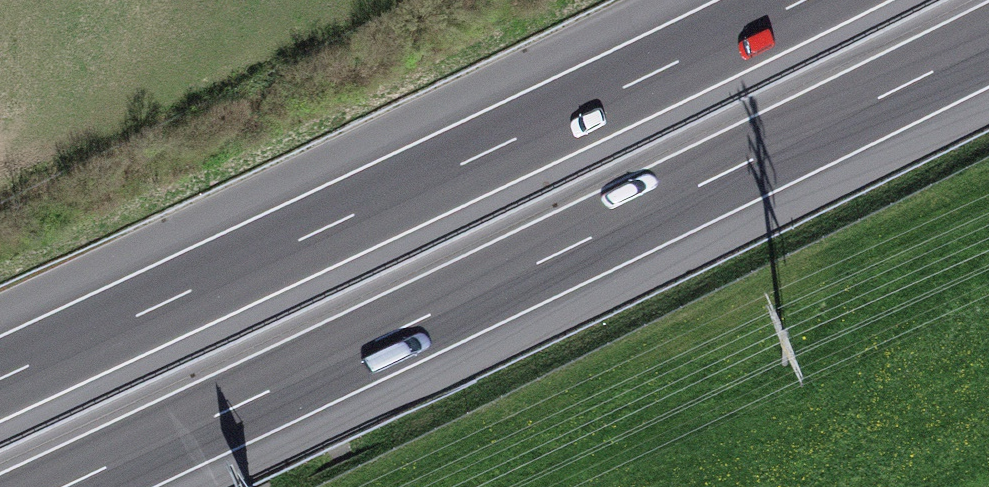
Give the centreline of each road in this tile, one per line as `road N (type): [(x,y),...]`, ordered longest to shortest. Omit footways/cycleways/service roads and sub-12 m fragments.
road 1 (motorway): [(88,486),(988,58)]
road 2 (motorway): [(773,0),(0,369)]

